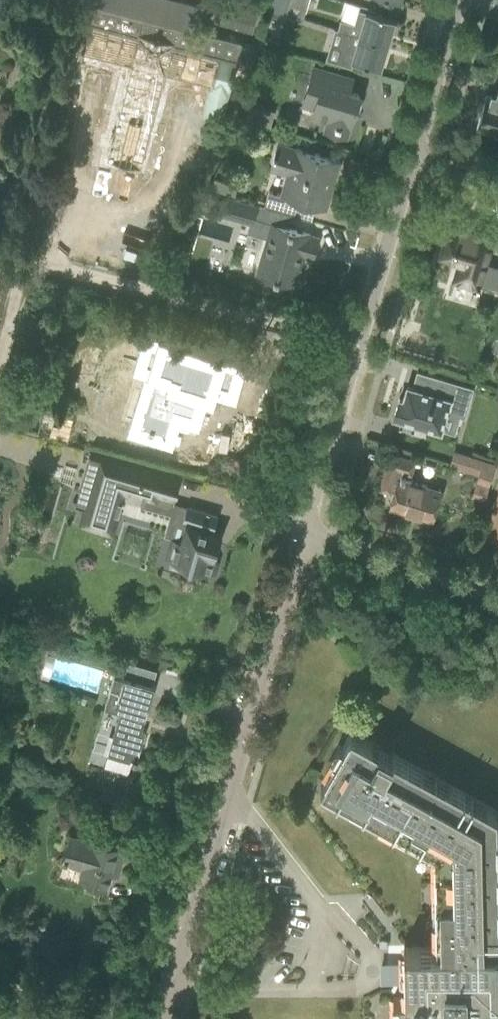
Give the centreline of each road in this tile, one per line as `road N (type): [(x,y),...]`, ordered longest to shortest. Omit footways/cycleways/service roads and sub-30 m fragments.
road 1 (residential): [(156,1018),(305,534)]
road 2 (residential): [(0,357),(20,276),(40,265),(360,340)]
road 3 (residential): [(305,534),(360,340)]
road 4 (residential): [(497,592),(305,534)]
road 5 (residential): [(360,340),(414,160)]
road 6 (residential): [(414,160),(461,0)]

